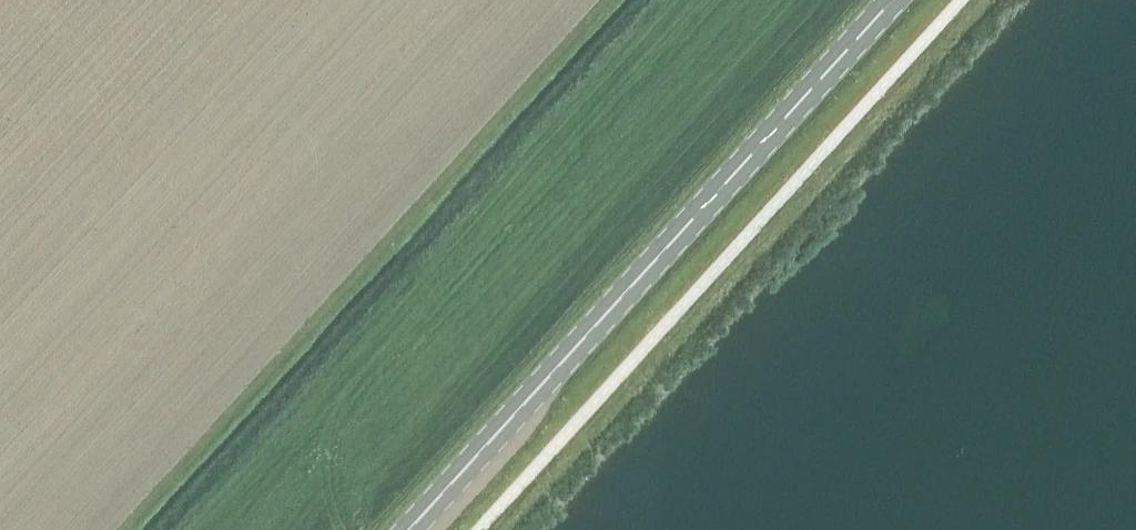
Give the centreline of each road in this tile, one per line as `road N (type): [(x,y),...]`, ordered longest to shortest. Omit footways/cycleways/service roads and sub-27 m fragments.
road 1 (secondary): [(408,529),(893,0)]

